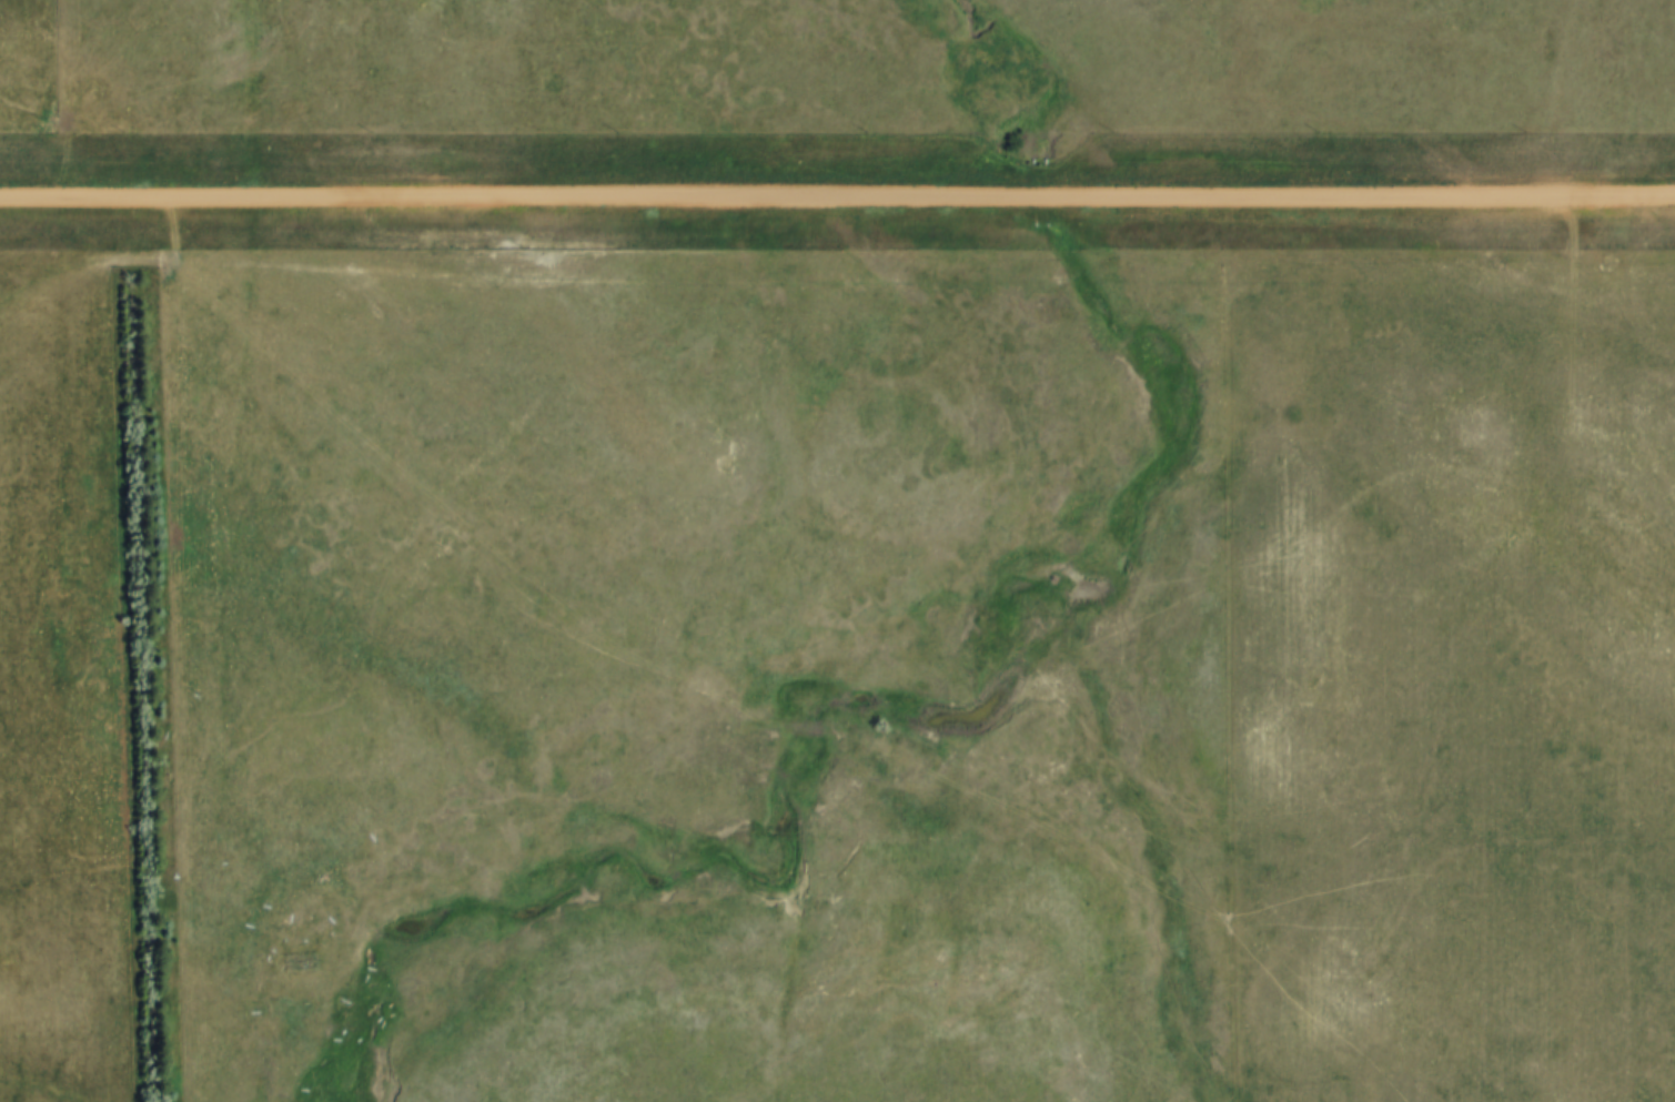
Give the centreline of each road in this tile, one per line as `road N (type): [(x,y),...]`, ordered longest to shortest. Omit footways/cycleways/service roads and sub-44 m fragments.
road 1 (residential): [(0,202),(1674,200)]

